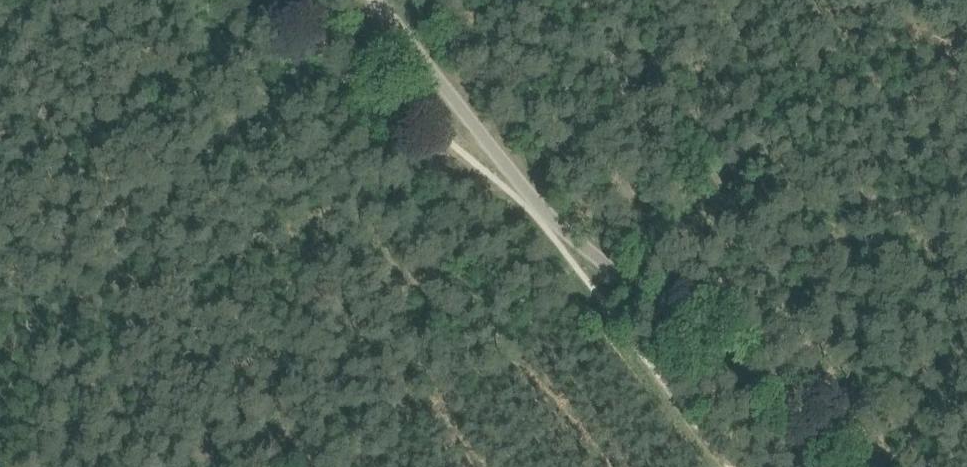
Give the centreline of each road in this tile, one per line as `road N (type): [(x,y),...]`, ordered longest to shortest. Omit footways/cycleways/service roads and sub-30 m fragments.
road 1 (unclassified): [(880,466),(511,183),(374,0)]

